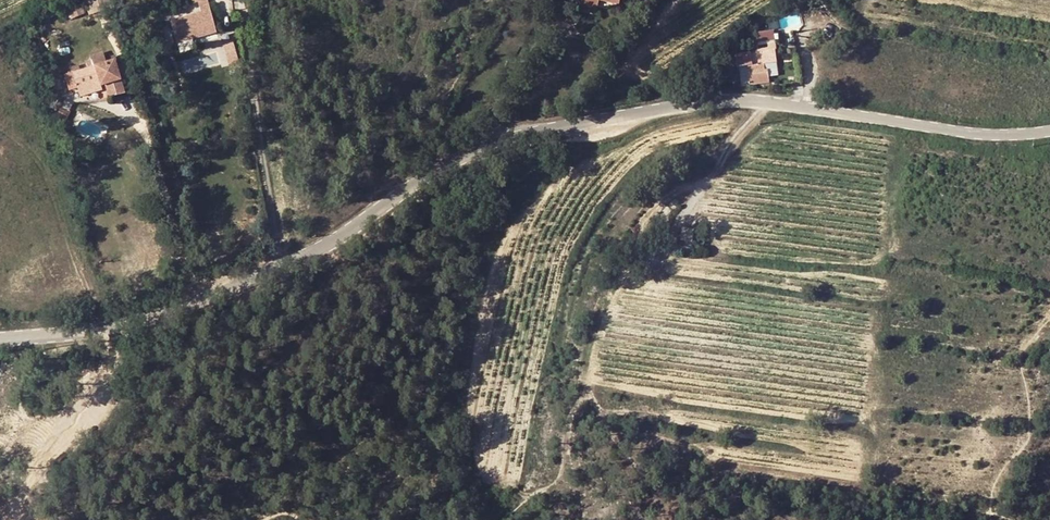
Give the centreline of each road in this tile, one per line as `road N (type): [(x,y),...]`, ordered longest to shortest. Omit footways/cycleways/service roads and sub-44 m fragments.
road 1 (tertiary): [(0,334),(190,304),(317,251),(476,156),(593,121),(748,93),(958,119),(1049,122)]
road 2 (track): [(771,94),(658,252),(614,297),(595,349),(589,382),(668,519)]
road 3 (track): [(3,519),(135,360),(145,316)]

